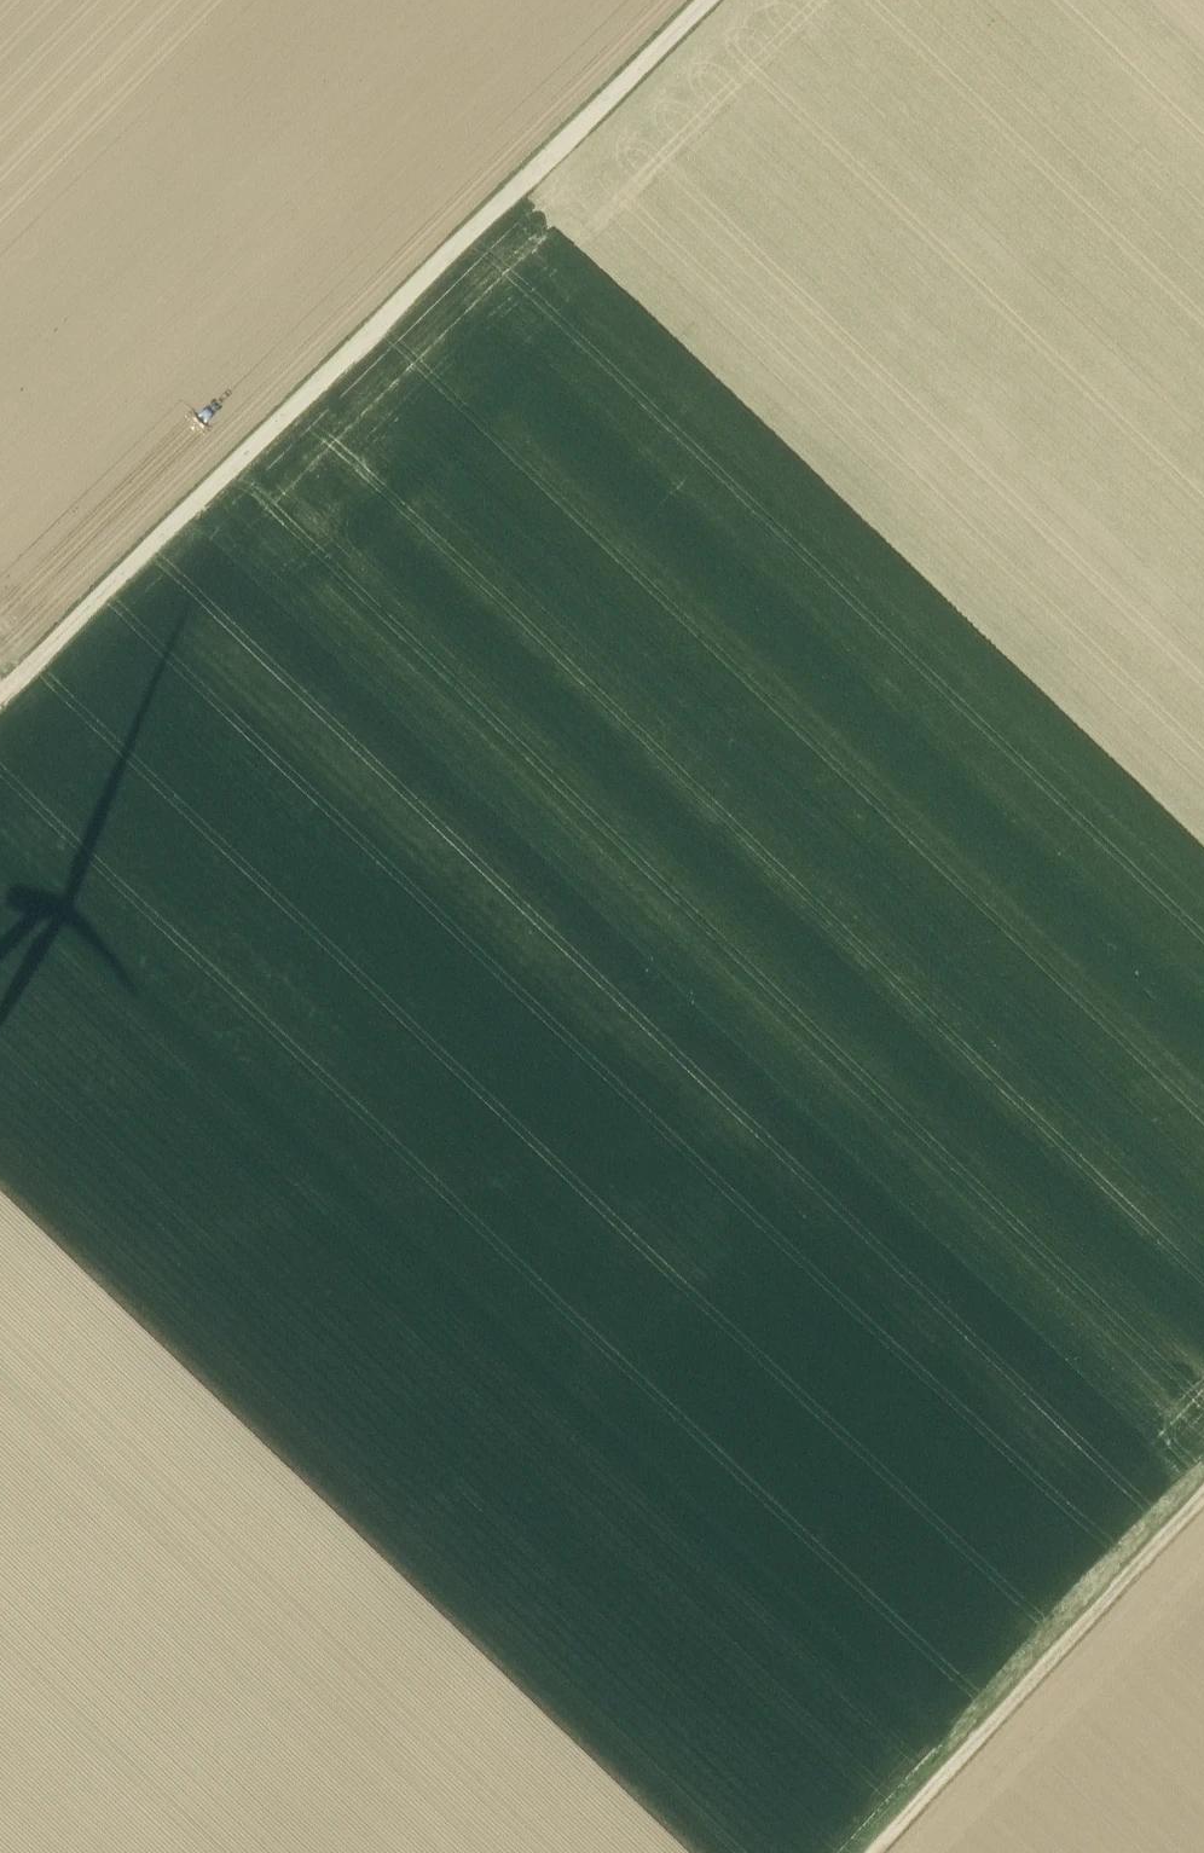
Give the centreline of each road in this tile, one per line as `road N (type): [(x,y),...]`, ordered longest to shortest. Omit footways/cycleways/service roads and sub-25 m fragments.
road 1 (track): [(711,0),(0,703)]
road 2 (track): [(1203,1498),(878,1852)]

